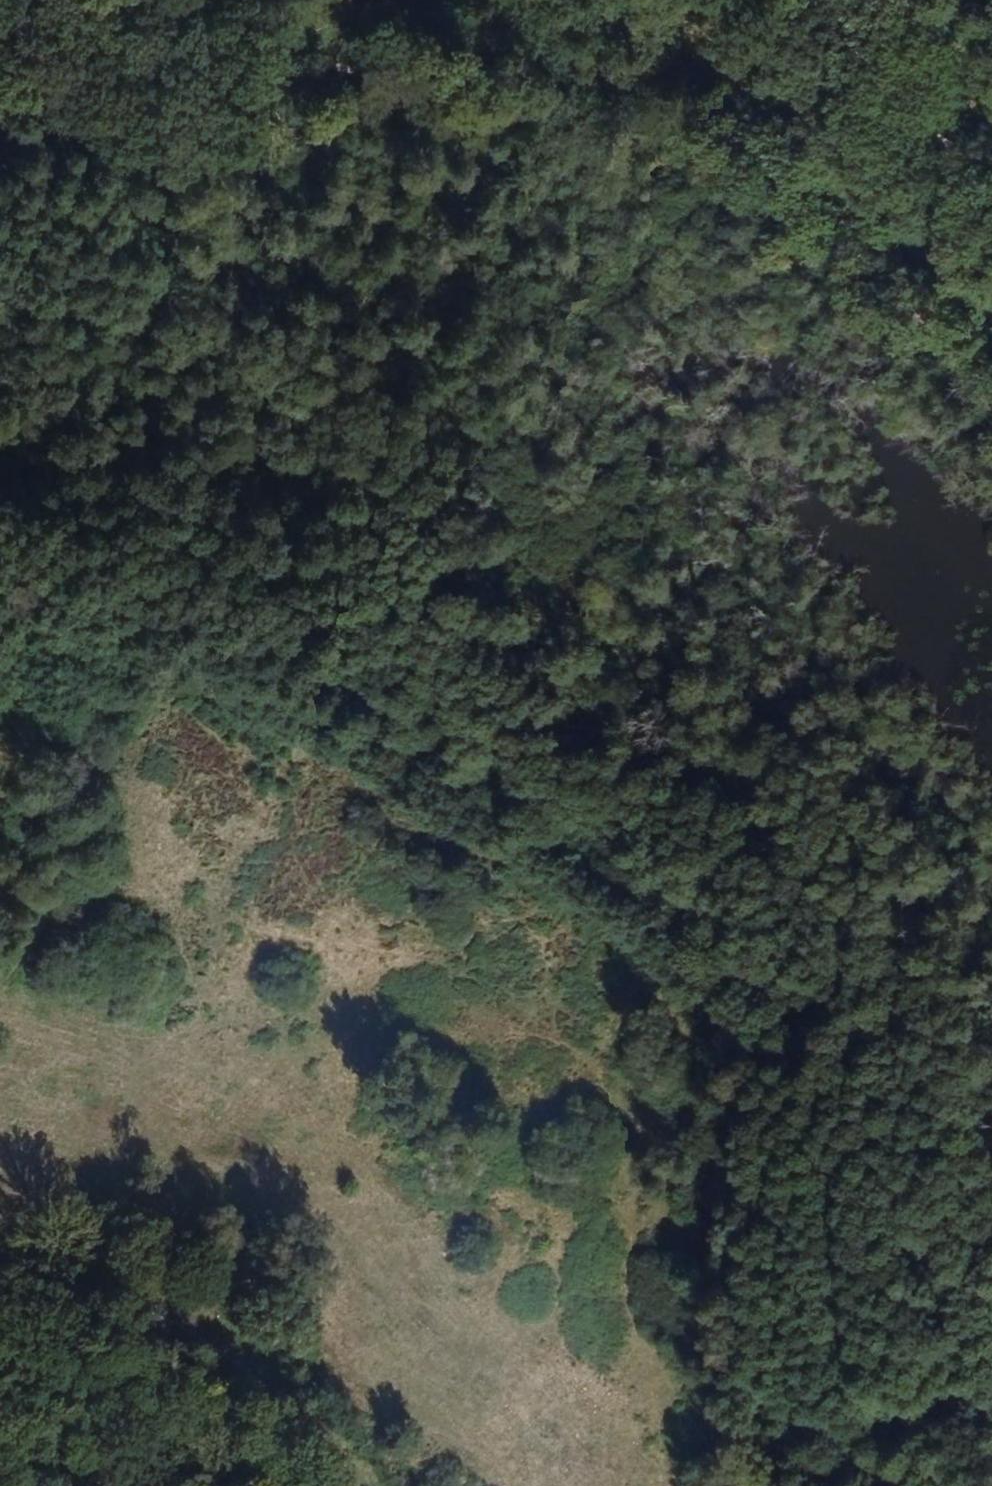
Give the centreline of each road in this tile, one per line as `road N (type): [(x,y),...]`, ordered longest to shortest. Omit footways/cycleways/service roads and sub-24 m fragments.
road 1 (secondary): [(346,1485),(243,1369),(189,1332),(135,1306),(0,1269)]

